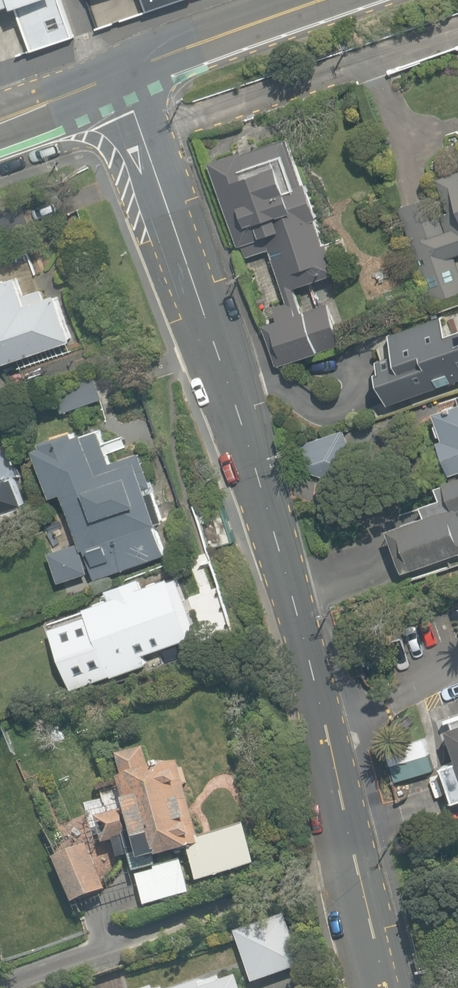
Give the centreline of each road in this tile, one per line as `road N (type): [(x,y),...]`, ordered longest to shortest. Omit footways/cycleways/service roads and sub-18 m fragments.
road 1 (residential): [(107,80),(201,323),(282,584),(387,987)]
road 2 (tertiary): [(324,0),(107,80)]

